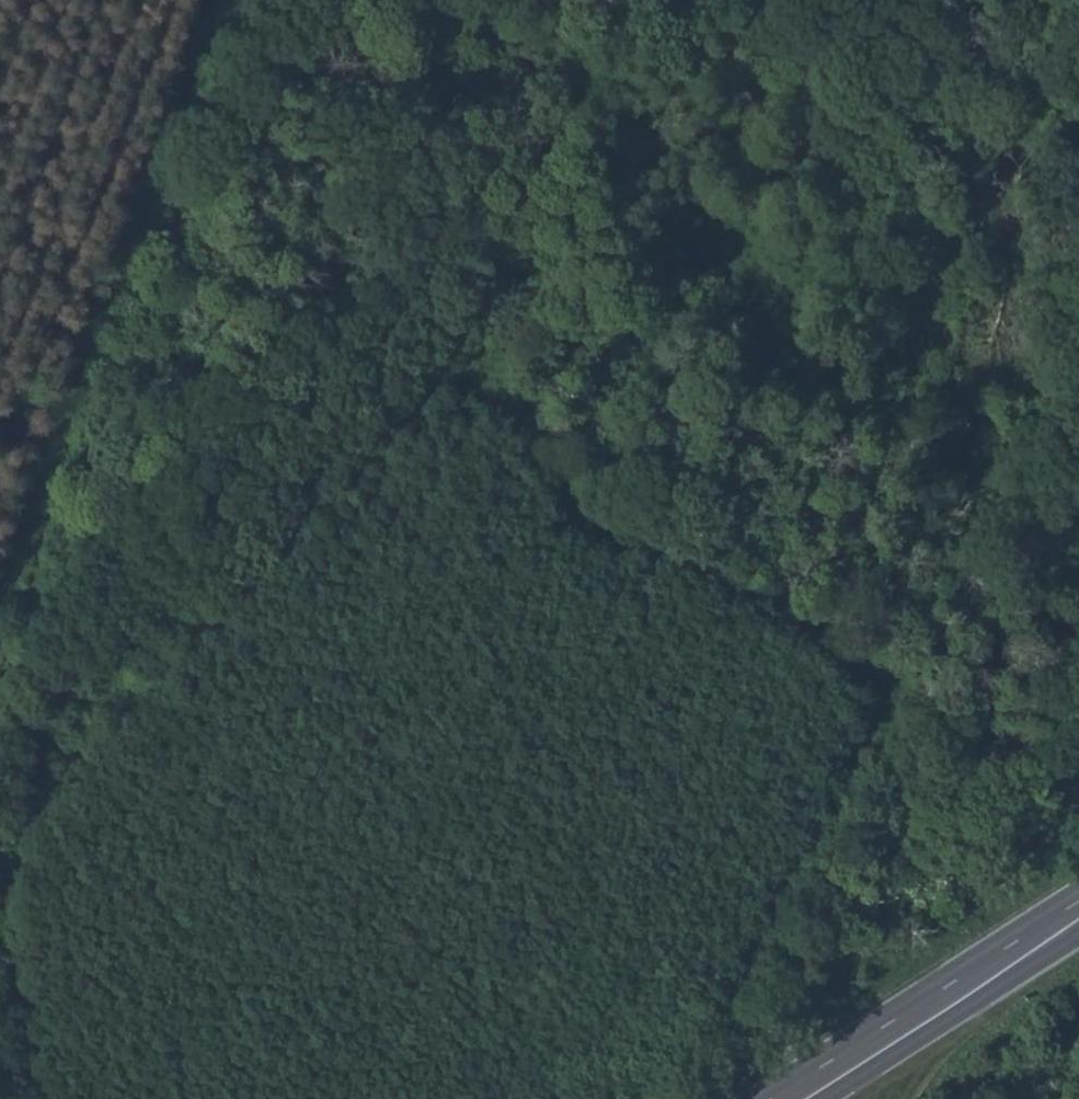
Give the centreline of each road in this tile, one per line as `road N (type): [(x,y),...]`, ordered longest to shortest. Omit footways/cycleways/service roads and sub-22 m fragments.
road 1 (primary): [(1078,907),(790,1098)]

